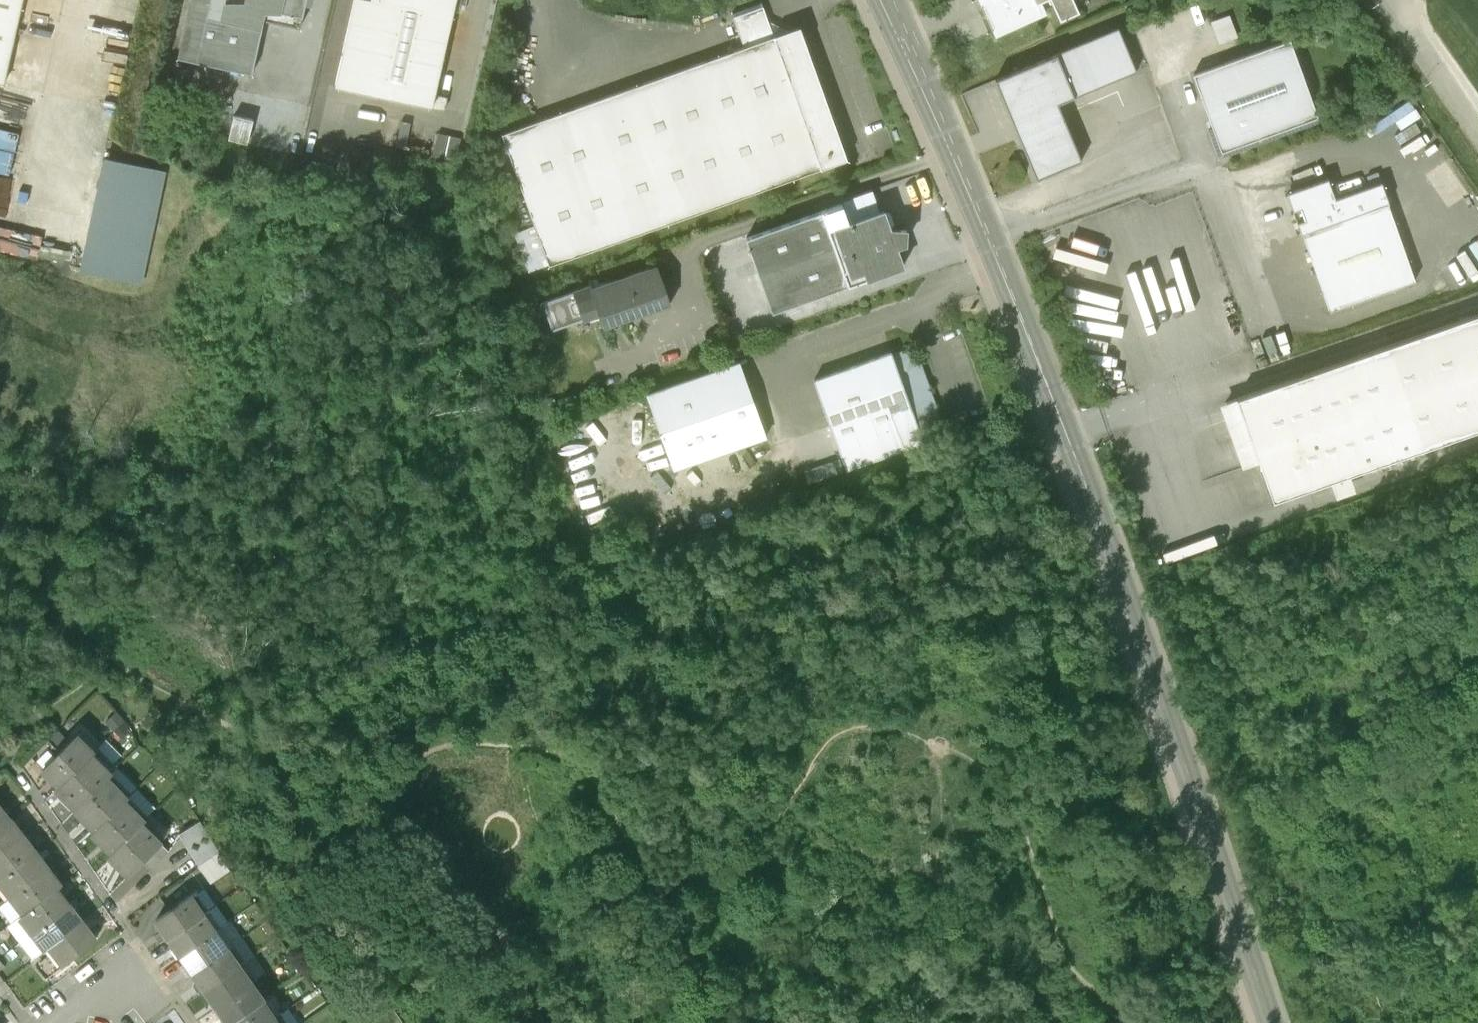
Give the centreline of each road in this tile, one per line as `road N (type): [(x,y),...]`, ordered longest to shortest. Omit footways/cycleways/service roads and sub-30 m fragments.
road 1 (tertiary): [(885,0),(1066,433),(1268,1022)]
road 2 (track): [(1132,1022),(1118,996),(1073,978),(1001,780),(864,730),(681,877)]
road 3 (track): [(681,877),(580,752),(531,749)]

